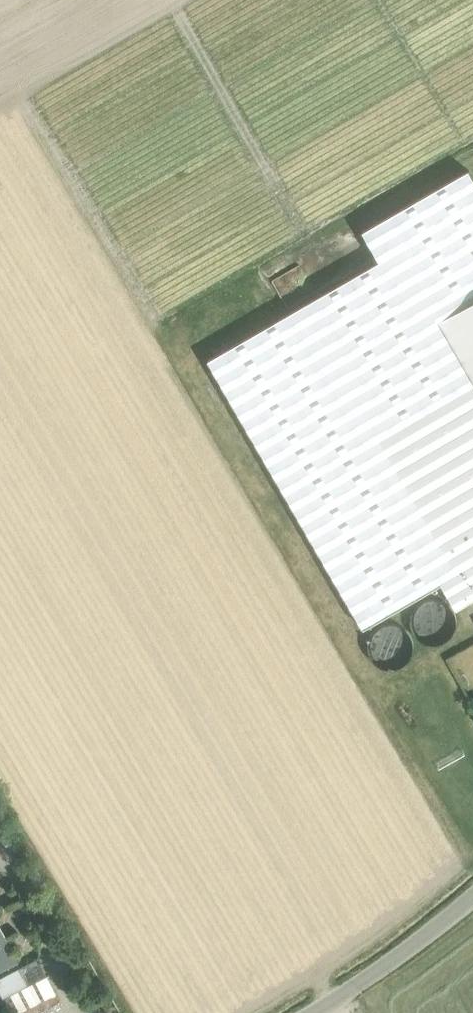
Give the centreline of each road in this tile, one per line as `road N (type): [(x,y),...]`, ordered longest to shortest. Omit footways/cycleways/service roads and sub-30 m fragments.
road 1 (unclassified): [(306,1012),(472,897)]

